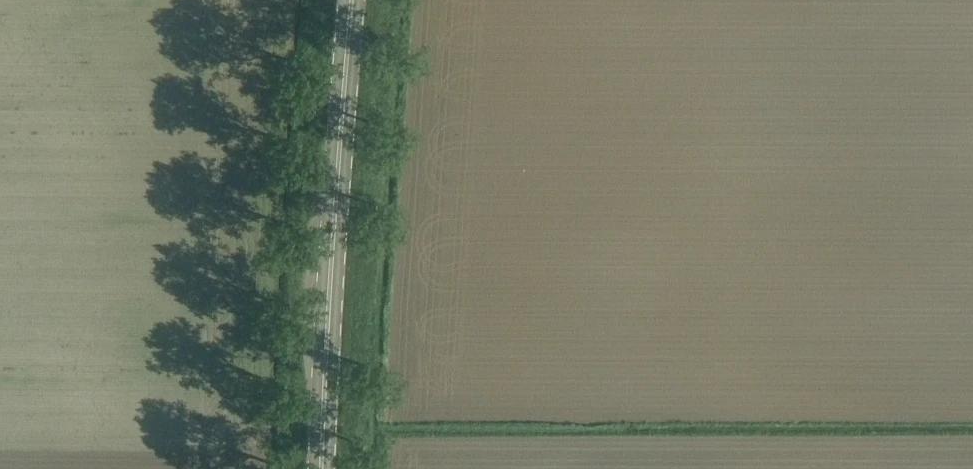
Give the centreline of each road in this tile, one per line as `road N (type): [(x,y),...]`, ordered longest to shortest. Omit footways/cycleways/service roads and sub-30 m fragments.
road 1 (primary): [(321,468),(352,0)]

